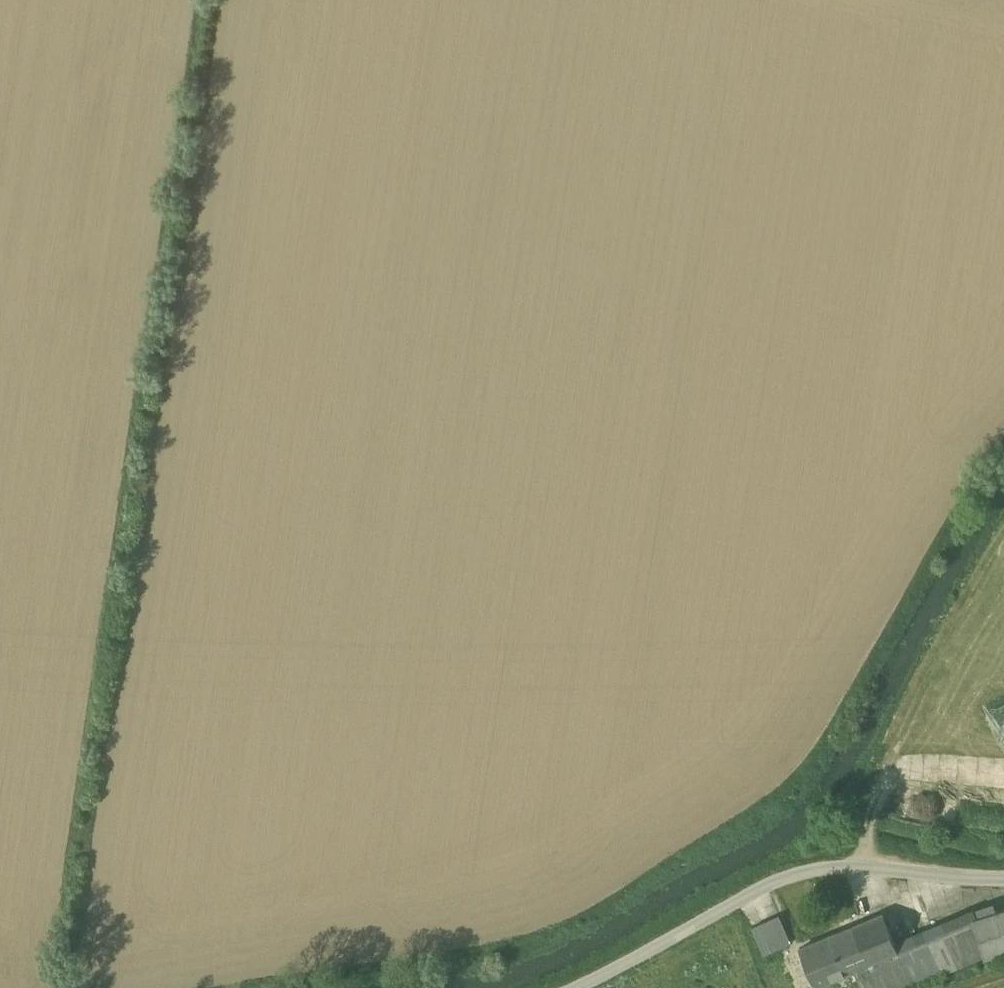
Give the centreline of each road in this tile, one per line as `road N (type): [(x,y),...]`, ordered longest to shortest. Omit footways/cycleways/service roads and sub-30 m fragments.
road 1 (unclassified): [(1003,874),(847,855),(775,879),(574,987)]

